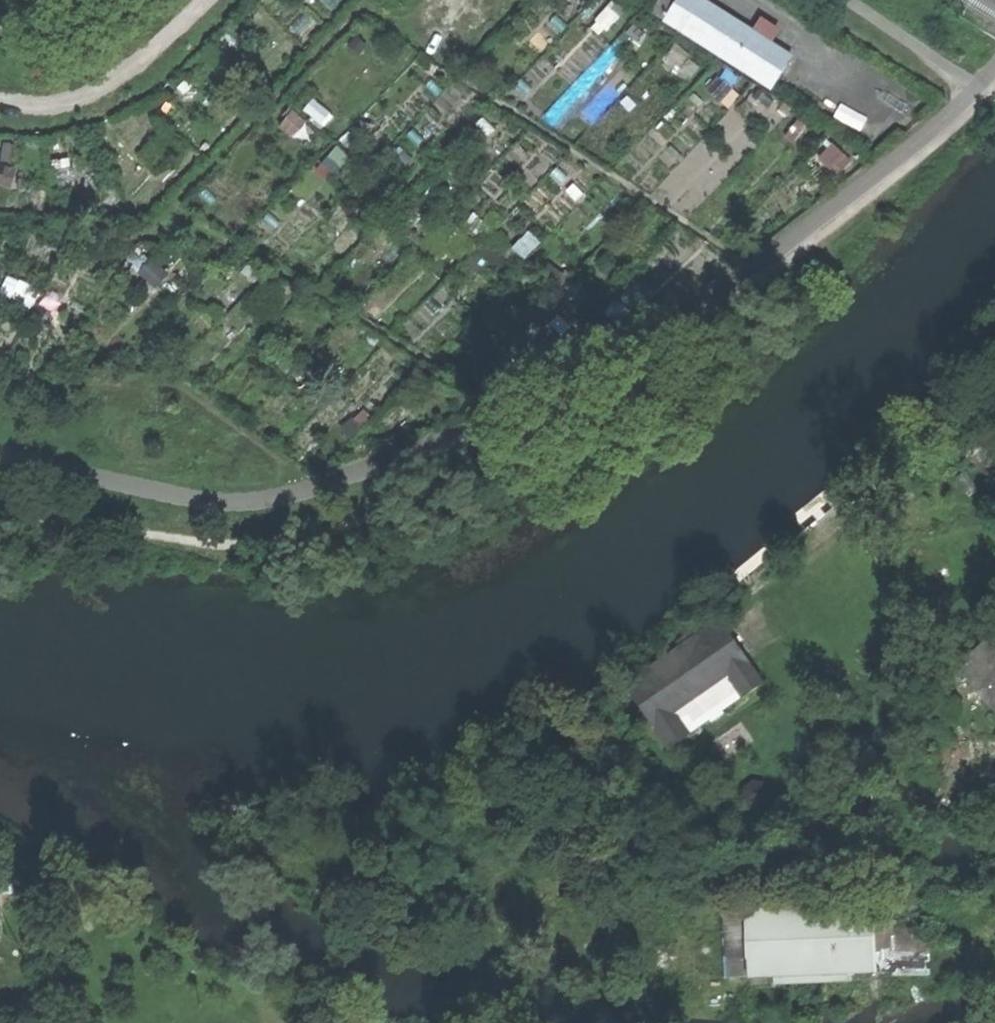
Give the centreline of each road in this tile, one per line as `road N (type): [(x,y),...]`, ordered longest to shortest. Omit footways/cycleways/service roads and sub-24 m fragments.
road 1 (track): [(209,0),(129,73),(95,93),(40,108),(0,102)]

